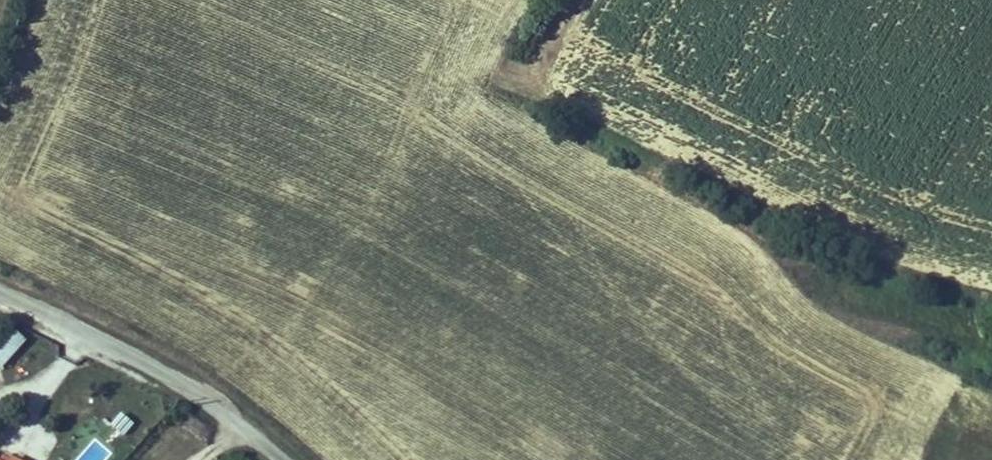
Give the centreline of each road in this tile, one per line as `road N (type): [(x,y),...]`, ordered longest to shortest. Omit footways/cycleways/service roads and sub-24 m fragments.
road 1 (residential): [(0,288),(188,382),(283,459)]

